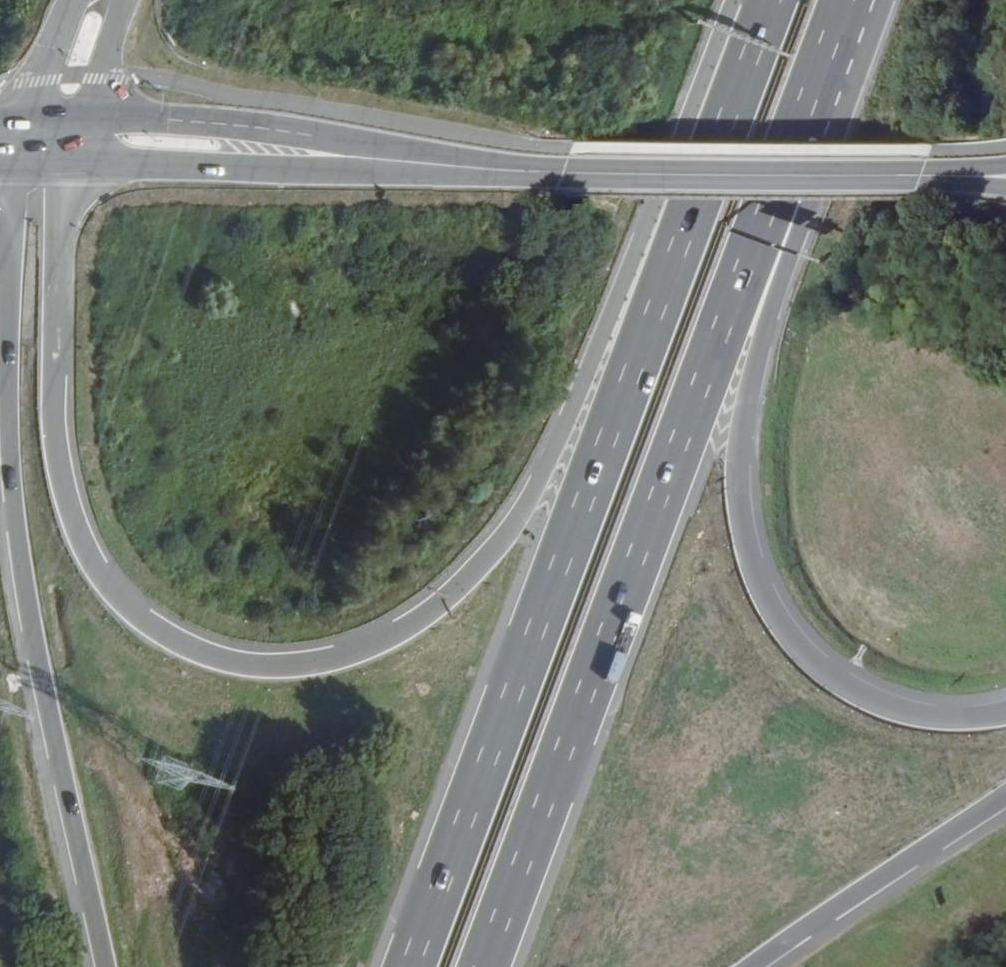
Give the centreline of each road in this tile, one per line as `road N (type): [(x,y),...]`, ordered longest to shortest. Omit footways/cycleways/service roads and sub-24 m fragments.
road 1 (motorway): [(766,13),(708,64),(547,469),(506,534),(424,615),(335,659),(254,665),(189,648),(144,622),(92,562),(69,513),(53,421),(64,161)]
road 2 (motorway): [(766,13),(410,966)]
road 3 (motorway): [(482,966),(800,120)]
road 4 (motorway): [(12,160),(8,411),(20,559),(105,966)]
road 5 (motorway): [(1005,711),(915,715),(867,698),(821,668),(780,624),(751,567),(737,448),(752,368),(807,207),(800,120)]
road 6 (primary): [(64,161),(484,178),(552,173)]
road 7 (primary): [(552,173),(250,126),(91,117)]
road 8 (primary): [(552,173),(997,177)]
road 9 (motorway): [(751,966),(1005,795)]
road 10 (motorway): [(800,120),(845,0)]

